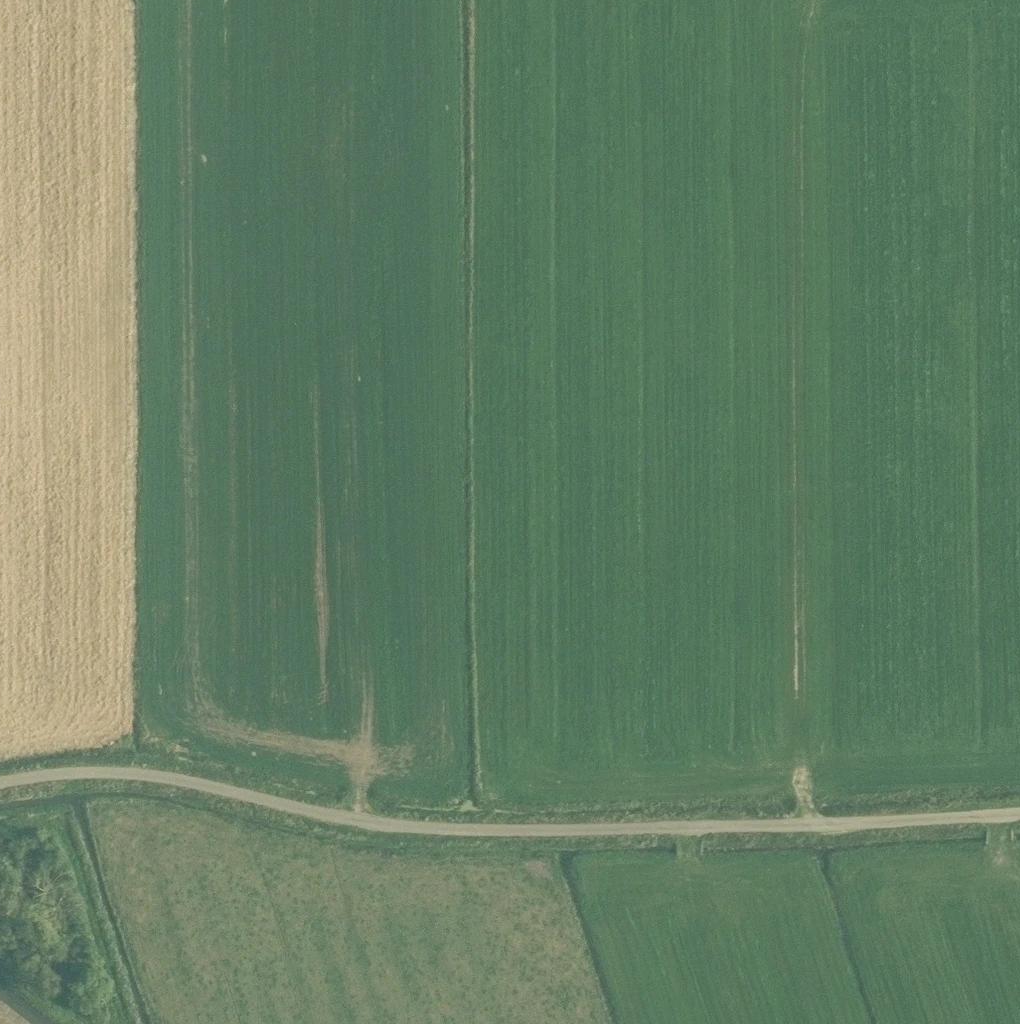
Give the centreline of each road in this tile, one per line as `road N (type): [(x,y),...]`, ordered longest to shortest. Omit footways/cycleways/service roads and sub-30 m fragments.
road 1 (unclassified): [(0,785),(74,773),(165,782),(376,831),(783,831),(1019,821)]

